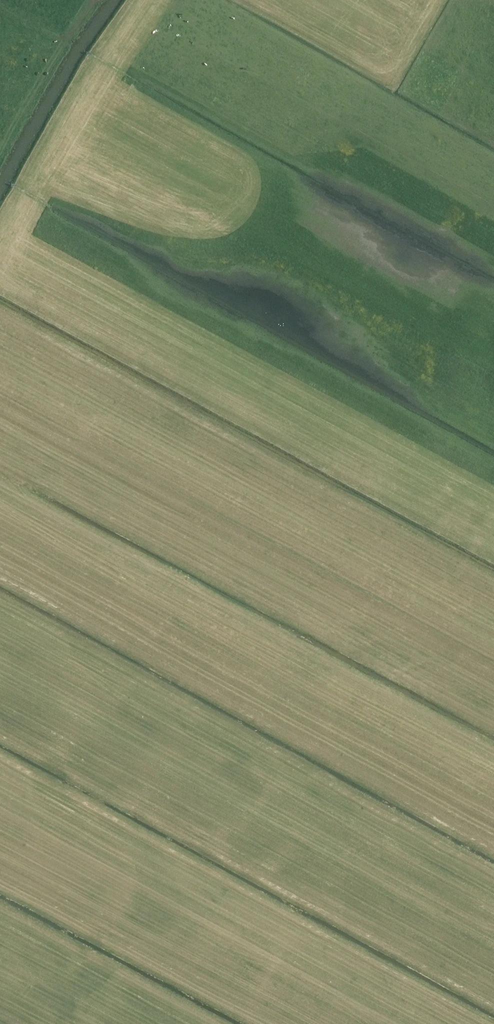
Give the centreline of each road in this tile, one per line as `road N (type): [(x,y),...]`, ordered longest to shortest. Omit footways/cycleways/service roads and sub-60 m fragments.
road 1 (track): [(0,222),(134,0)]

